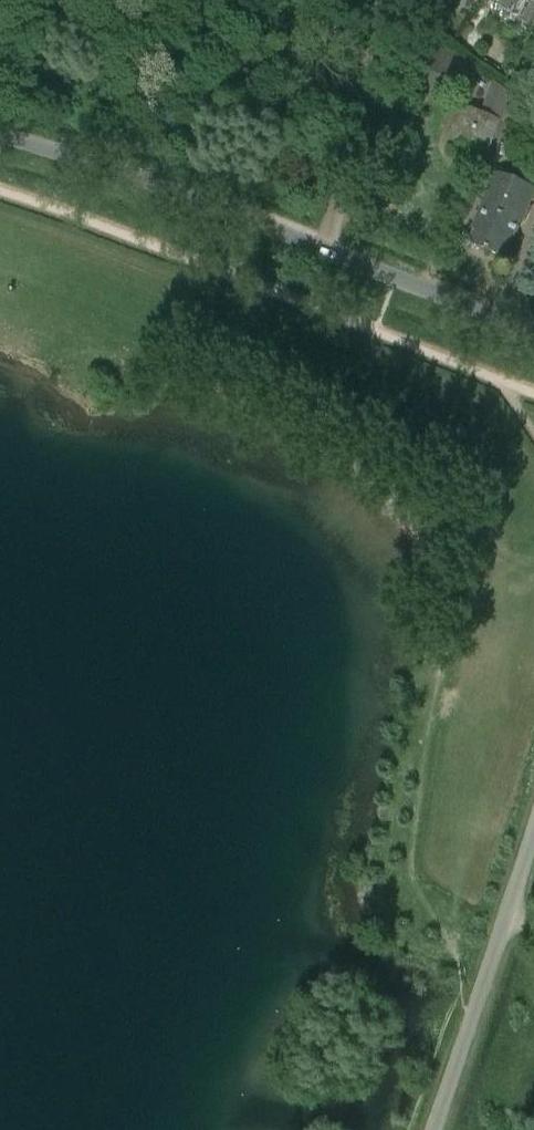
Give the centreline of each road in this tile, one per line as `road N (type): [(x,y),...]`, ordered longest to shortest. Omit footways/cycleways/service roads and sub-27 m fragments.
road 1 (unclassified): [(533,333),(114,170),(0,137)]
road 2 (unclassified): [(432,1129),(533,832)]

